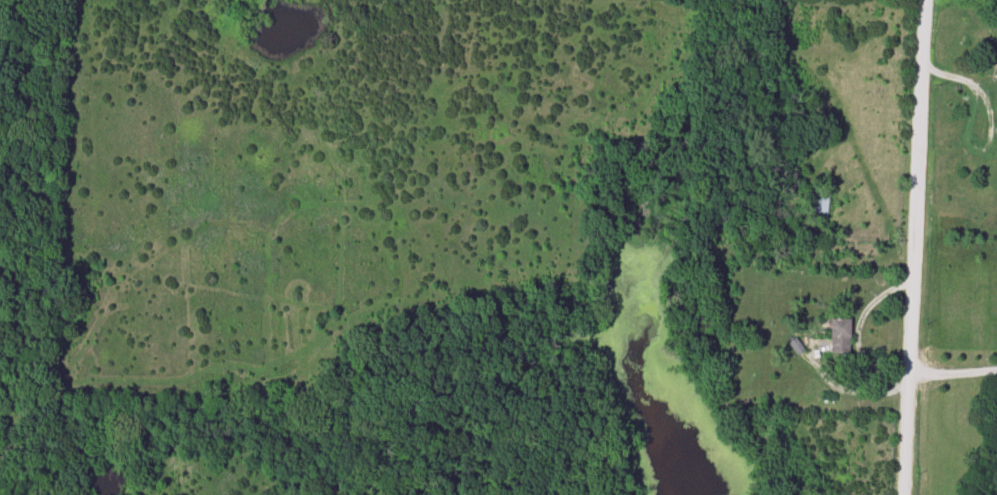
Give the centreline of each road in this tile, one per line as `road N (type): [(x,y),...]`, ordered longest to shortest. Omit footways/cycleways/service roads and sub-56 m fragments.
road 1 (residential): [(904,494),(928,0)]

